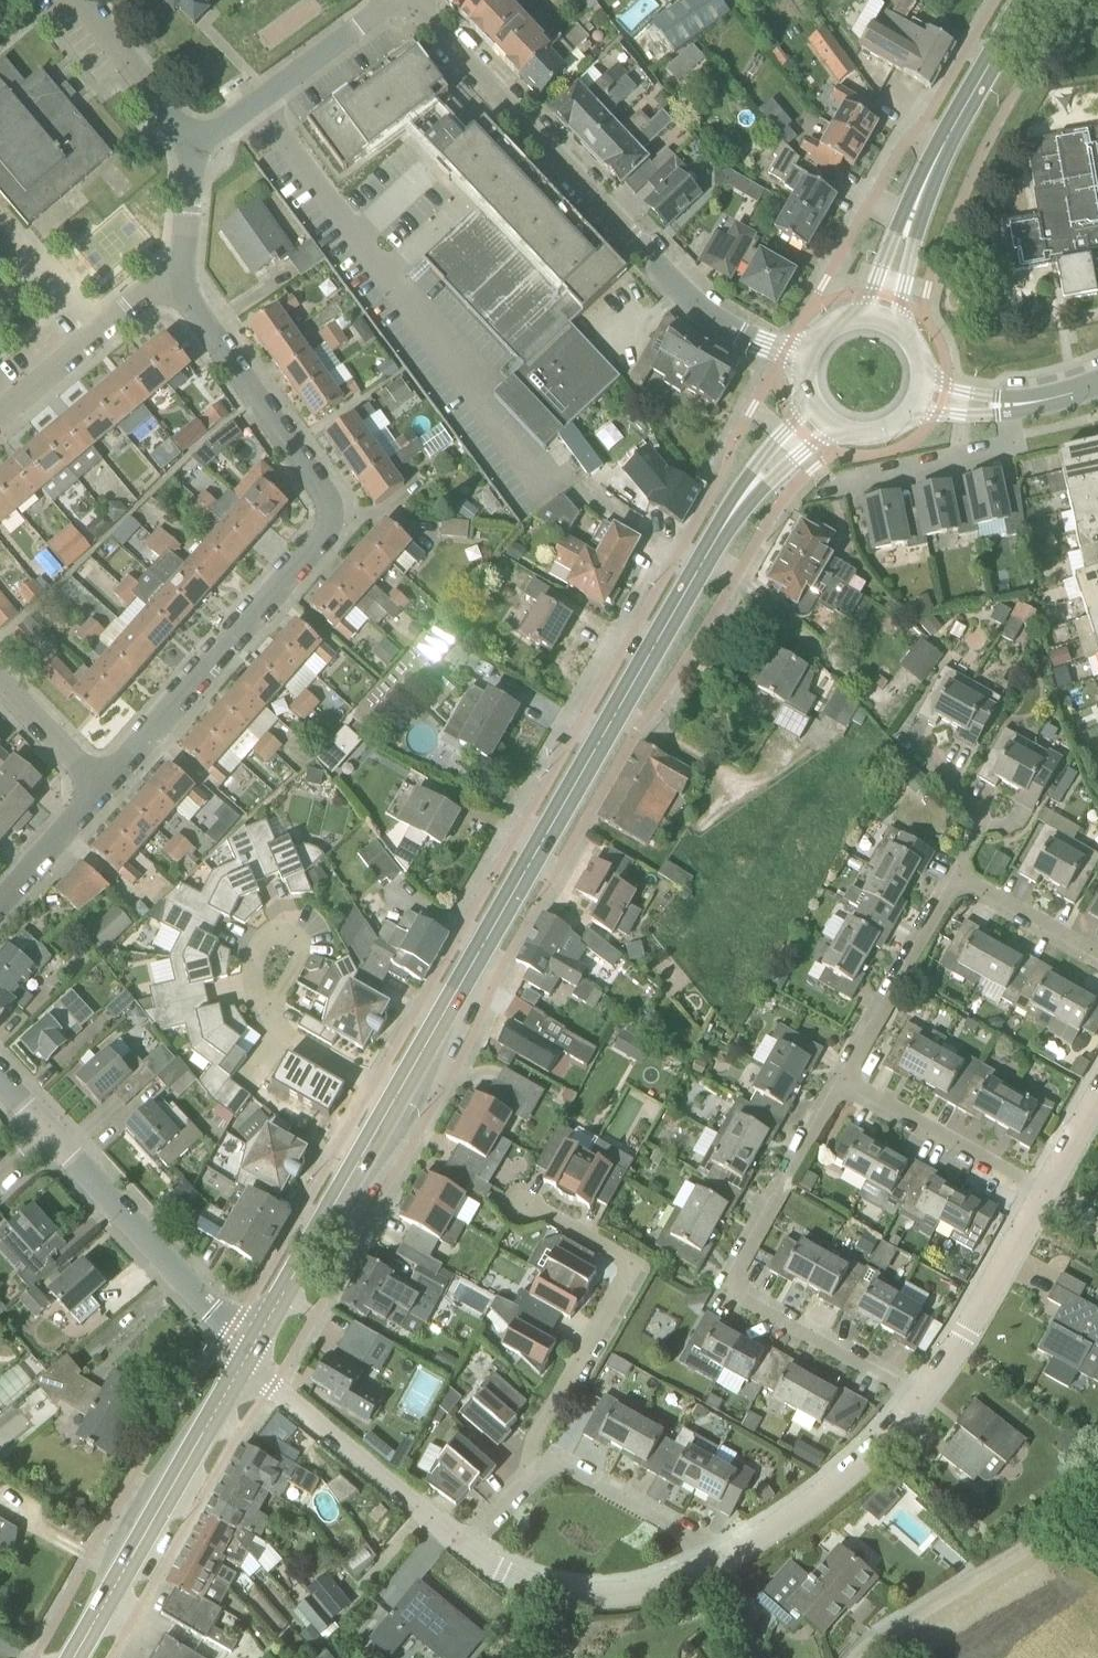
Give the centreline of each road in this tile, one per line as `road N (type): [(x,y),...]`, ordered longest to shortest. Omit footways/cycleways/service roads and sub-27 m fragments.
road 1 (secondary): [(395,1100),(748,493)]
road 2 (unclassified): [(103,788),(325,534),(329,504),(192,306),(184,281)]
road 3 (tertiary): [(810,358),(742,335),(694,302),(407,0)]
road 4 (residential): [(921,1395),(741,1294),(735,1270),(840,1079)]
road 5 (secondary): [(77,1657),(248,1356)]
road 6 (residential): [(715,1562),(552,1459),(467,1549)]
road 7 (unclassified): [(248,1356),(46,1127)]
road 8 (residential): [(861,1657),(1025,1550),(1097,1480)]
road 9 (secondary): [(248,1356),(395,1100)]
road 10 (residential): [(467,1549),(273,1388),(248,1356)]
road 11 (residential): [(395,1100),(263,1016),(251,965),(267,935),(301,923)]
road 12 (residential): [(921,1395),(849,1469),(715,1562)]
road 13 (residential): [(715,1562),(630,1591),(569,1591),(502,1573),(467,1549)]
road 14 (unclassified): [(193,147),(402,0)]
road 15 (secondary): [(1029,0),(914,212)]
road 16 (residential): [(840,1079),(947,889),(967,884)]
road 17 (residential): [(1045,1196),(840,1079)]
road 18 (residential): [(1045,1196),(966,1335),(921,1395)]
road 19 (residential): [(1007,406),(1012,448),(825,491)]
road 20 (unclassified): [(184,281),(152,288),(0,415)]
road 21 (residential): [(967,884),(959,866),(982,822),(892,724)]
road 22 (unclassified): [(193,147),(83,0)]
road 23 (unclassified): [(0,903),(103,788)]
road 24 (residential): [(967,884),(1097,958)]
road 25 (unclassified): [(0,681),(103,788)]
road 26 (unclassified): [(184,281),(193,147)]
road 27 (secondary): [(914,212),(892,240),(858,319)]

